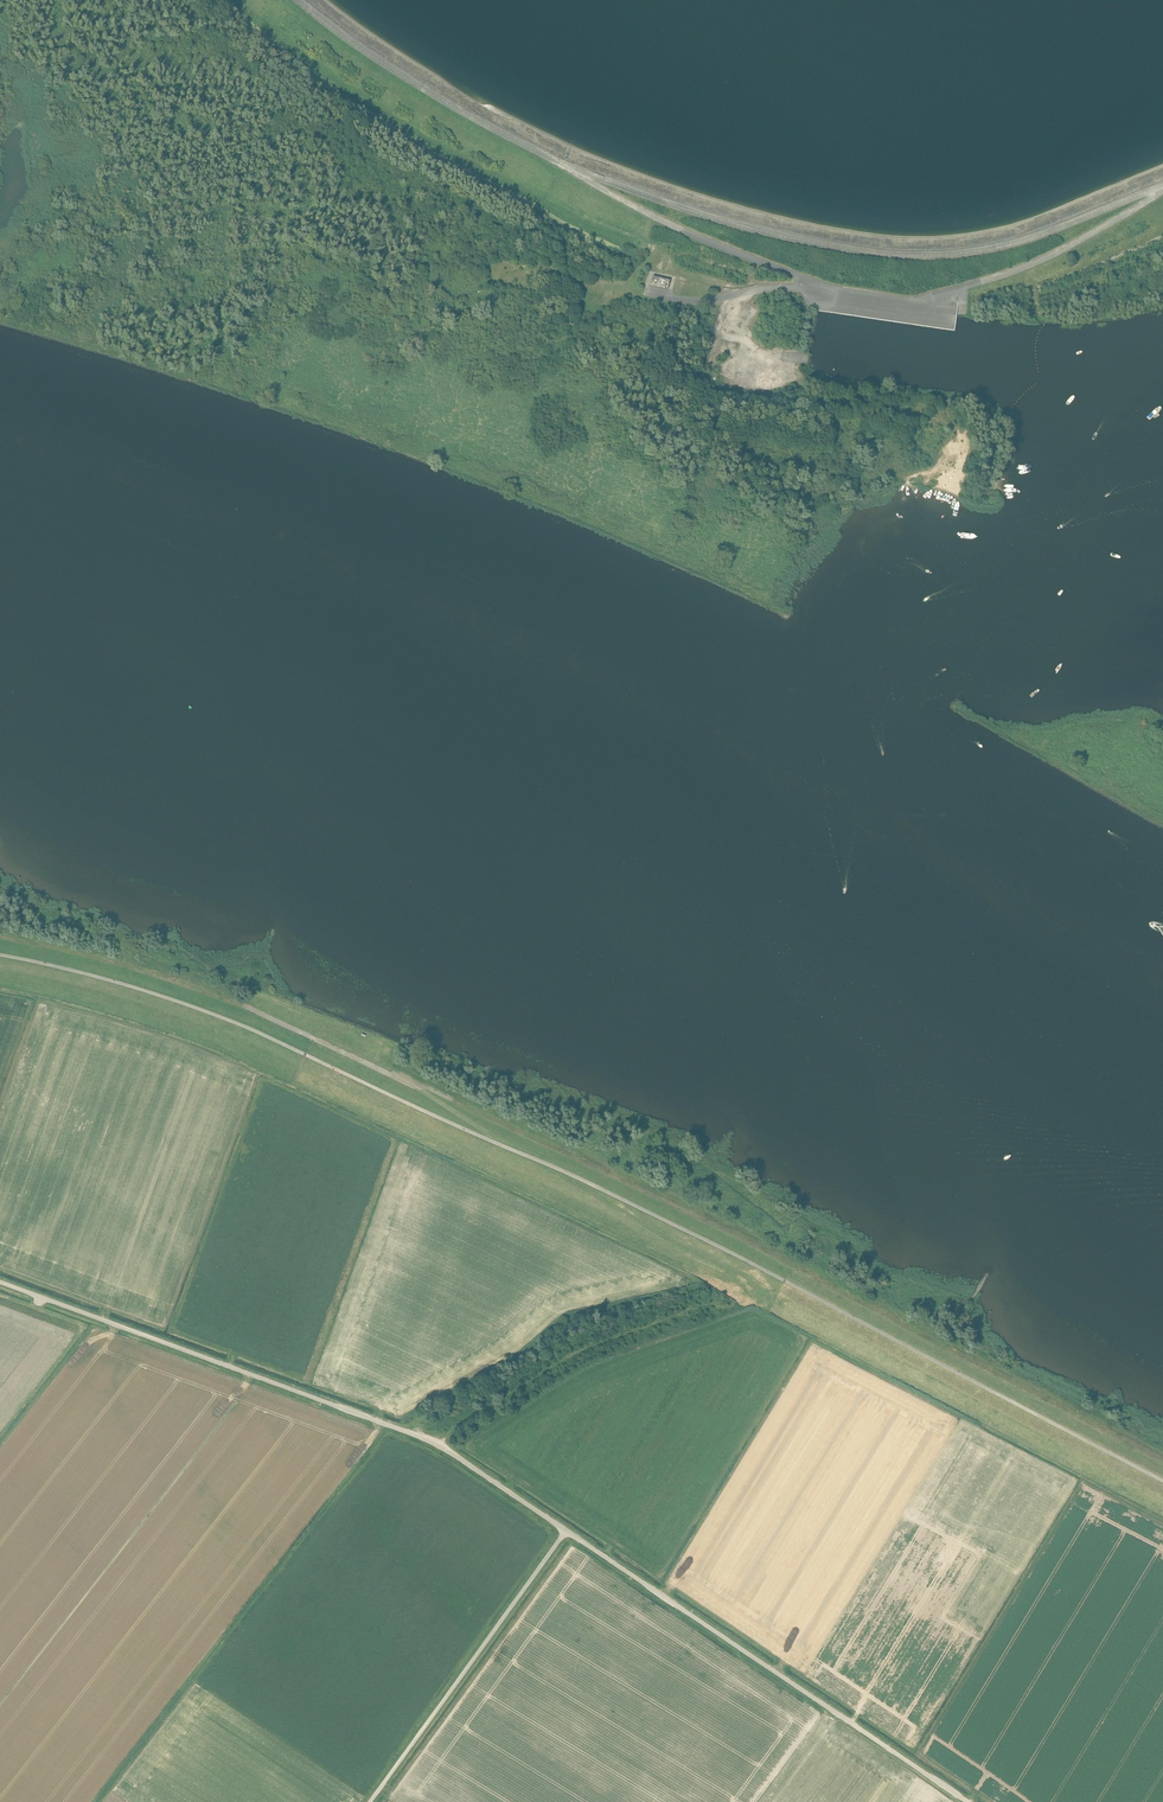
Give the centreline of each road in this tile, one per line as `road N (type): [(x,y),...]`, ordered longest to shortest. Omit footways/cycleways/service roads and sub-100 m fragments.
road 1 (unclassified): [(566,1531),(423,1438),(0,1281)]
road 2 (unclassified): [(968,1801),(566,1531)]
road 3 (unclassified): [(370,1801),(566,1531)]

